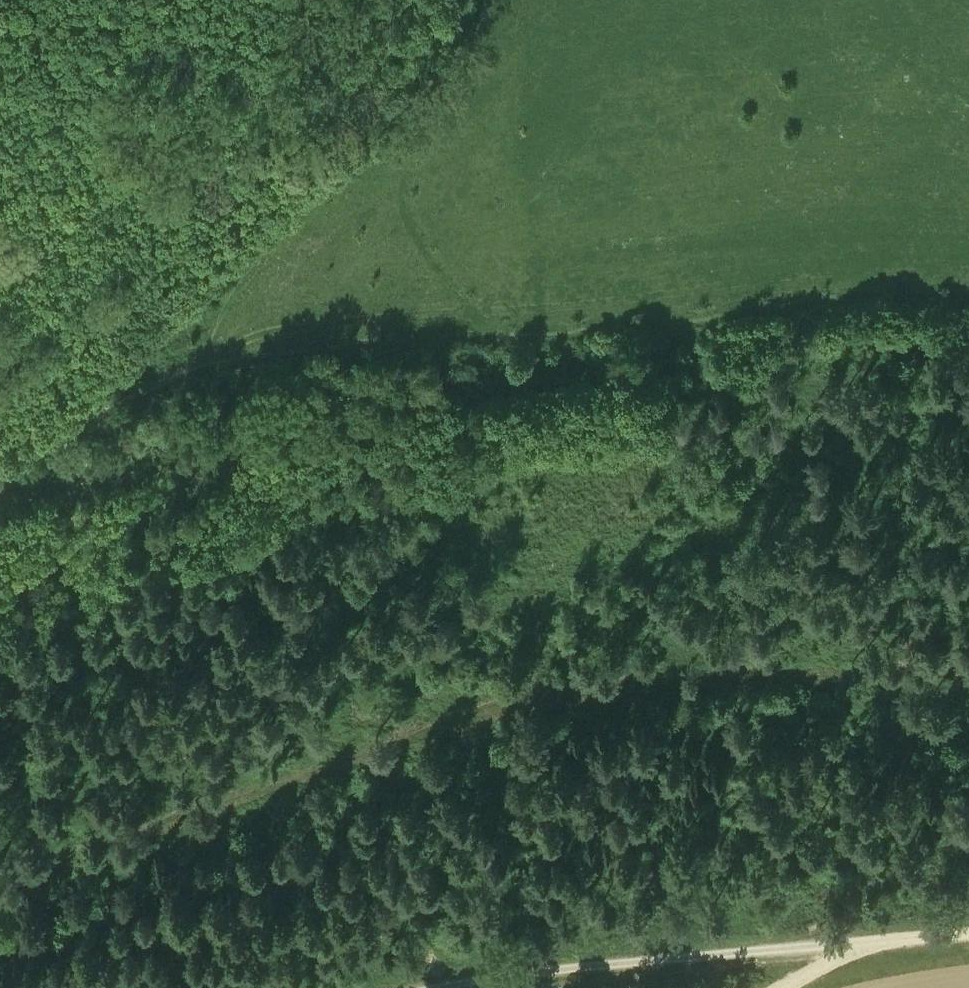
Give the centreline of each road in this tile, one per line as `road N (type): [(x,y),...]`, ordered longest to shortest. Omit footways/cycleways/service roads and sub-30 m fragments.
road 1 (track): [(968,932),(583,963),(468,987)]

